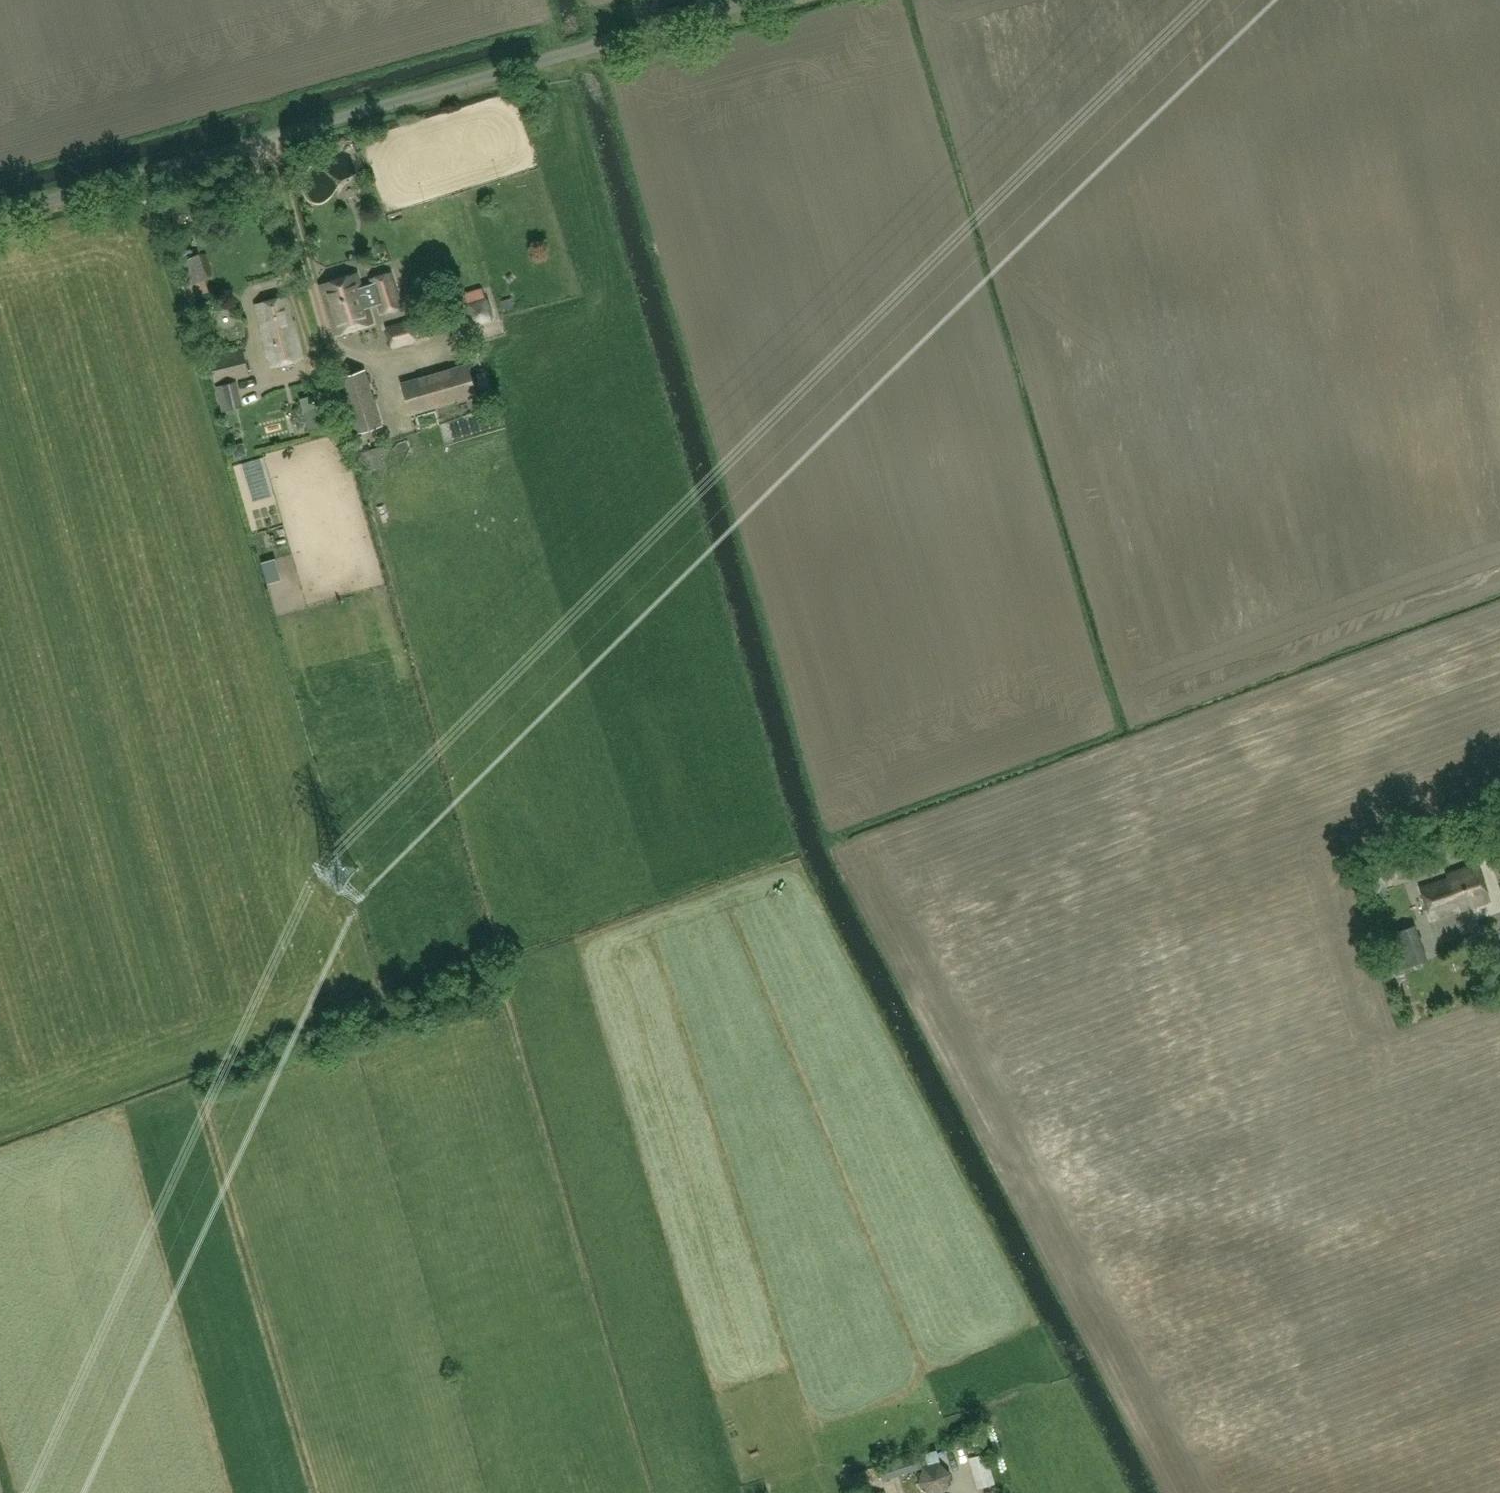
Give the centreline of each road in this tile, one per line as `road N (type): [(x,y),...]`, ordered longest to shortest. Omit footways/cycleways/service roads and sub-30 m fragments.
road 1 (unclassified): [(0,213),(760,0)]
road 2 (track): [(312,282),(274,136)]
road 3 (track): [(293,284),(253,142)]

